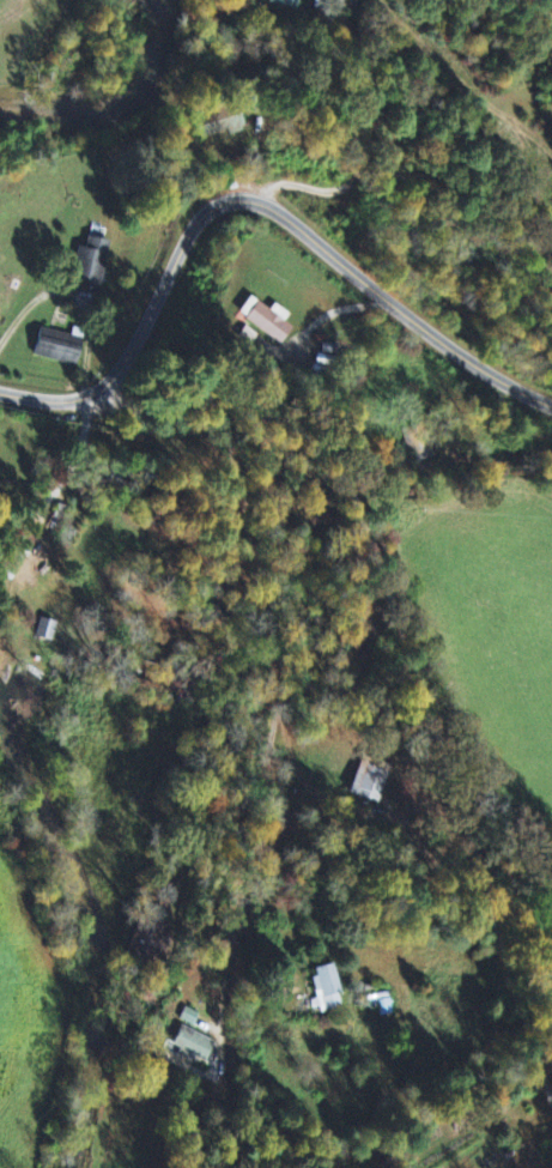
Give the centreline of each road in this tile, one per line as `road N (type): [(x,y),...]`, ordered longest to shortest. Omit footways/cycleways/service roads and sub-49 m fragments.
road 1 (residential): [(551,980),(478,726),(322,476),(160,388)]
road 2 (residential): [(322,476),(284,847),(186,1167)]
road 3 (residential): [(551,418),(491,382),(329,244),(254,226),(193,250),(160,388)]
road 4 (residential): [(160,388),(0,393)]

